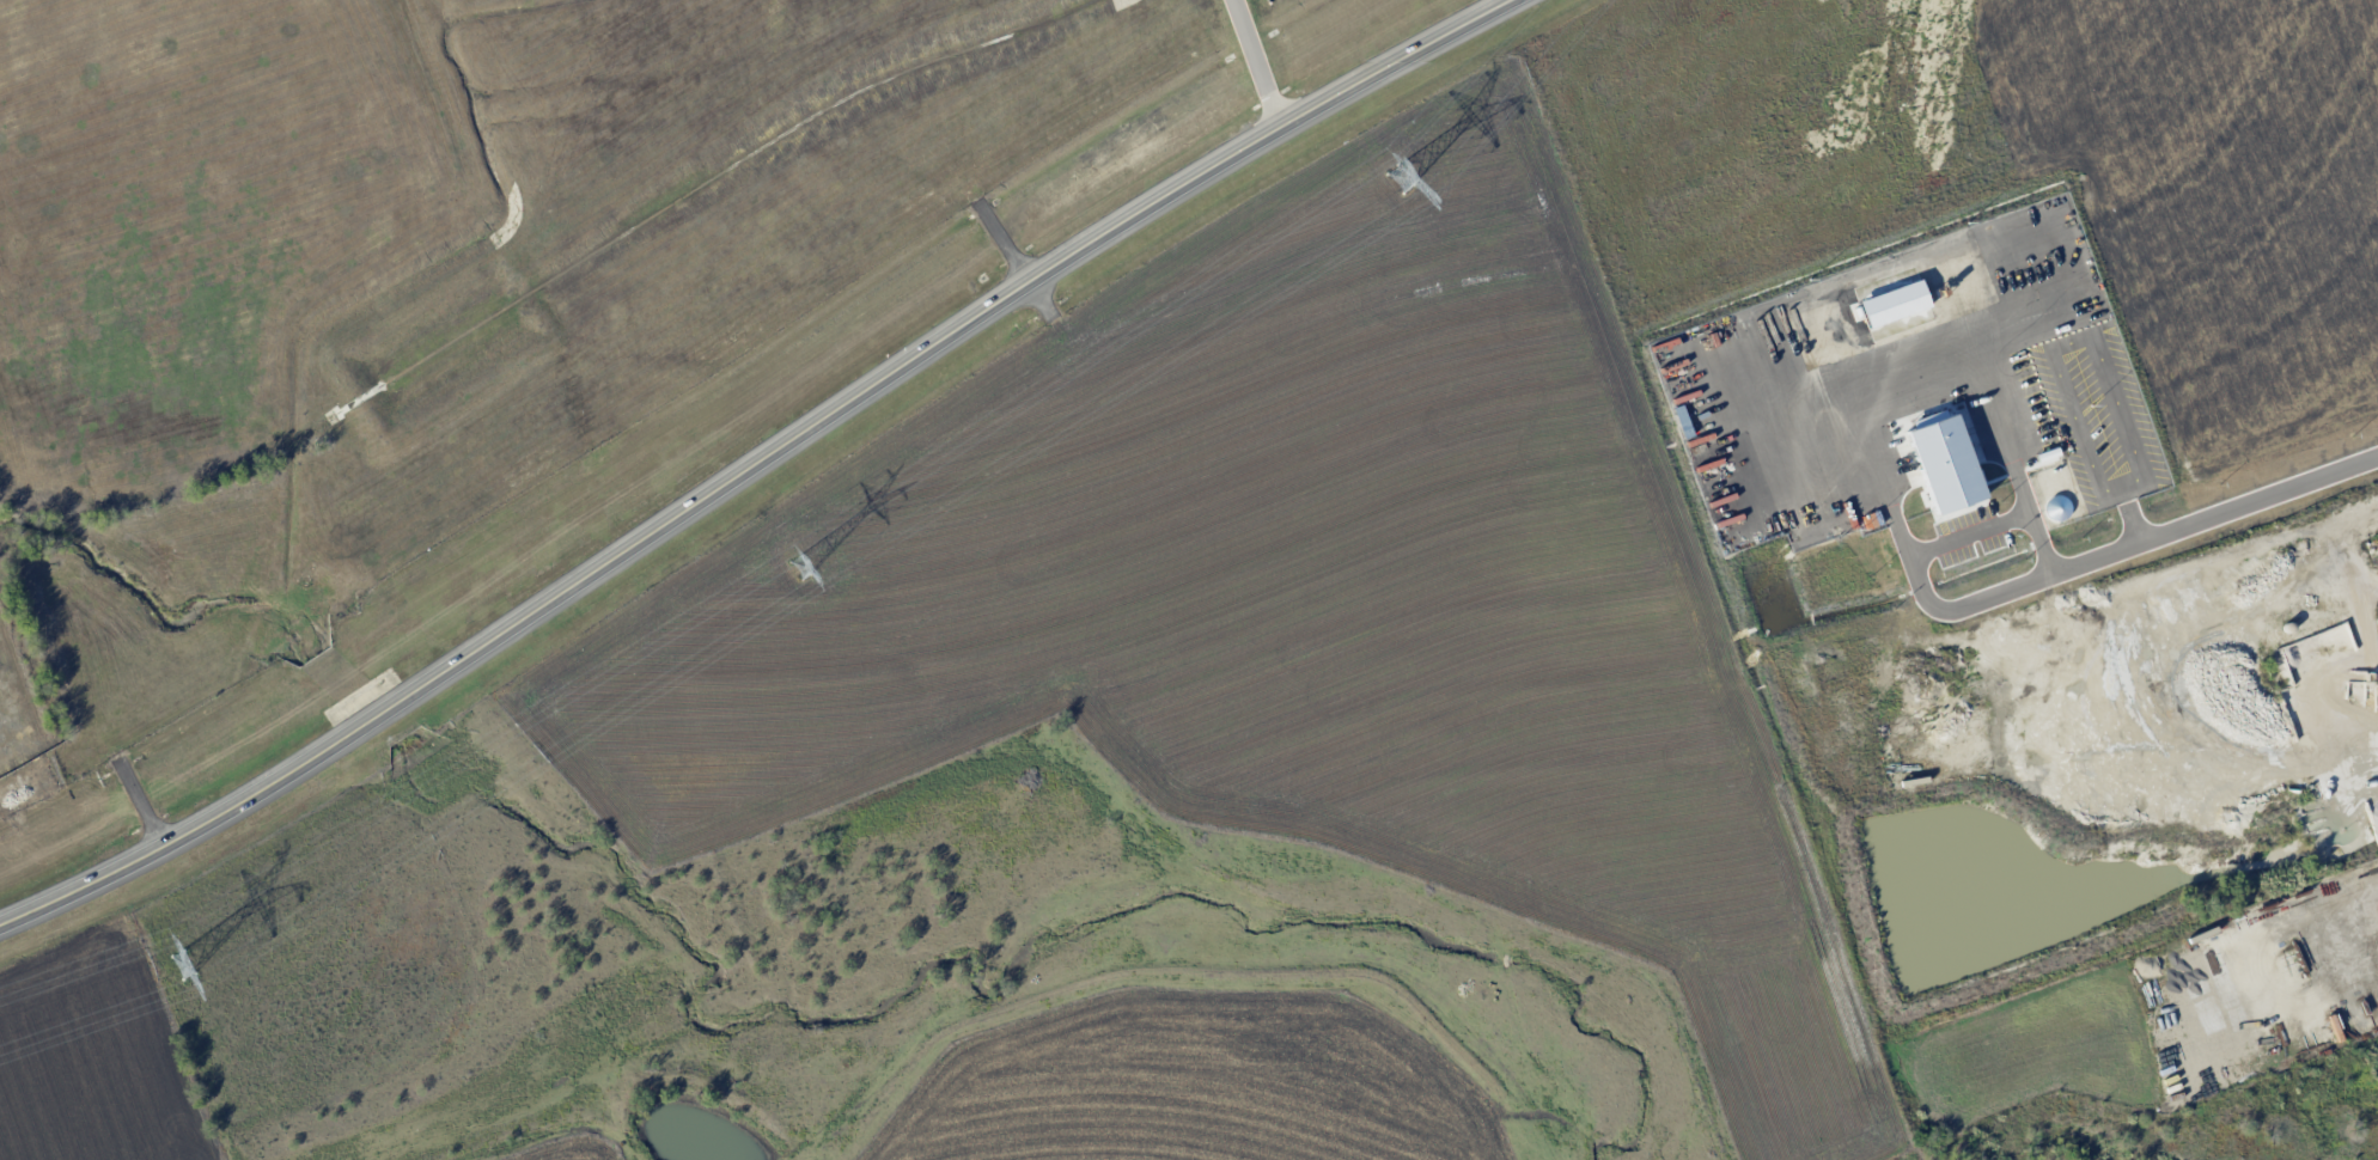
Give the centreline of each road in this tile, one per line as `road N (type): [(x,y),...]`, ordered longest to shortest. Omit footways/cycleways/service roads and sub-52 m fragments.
road 1 (secondary): [(0,927),(305,764),(1129,215),(1512,0)]

